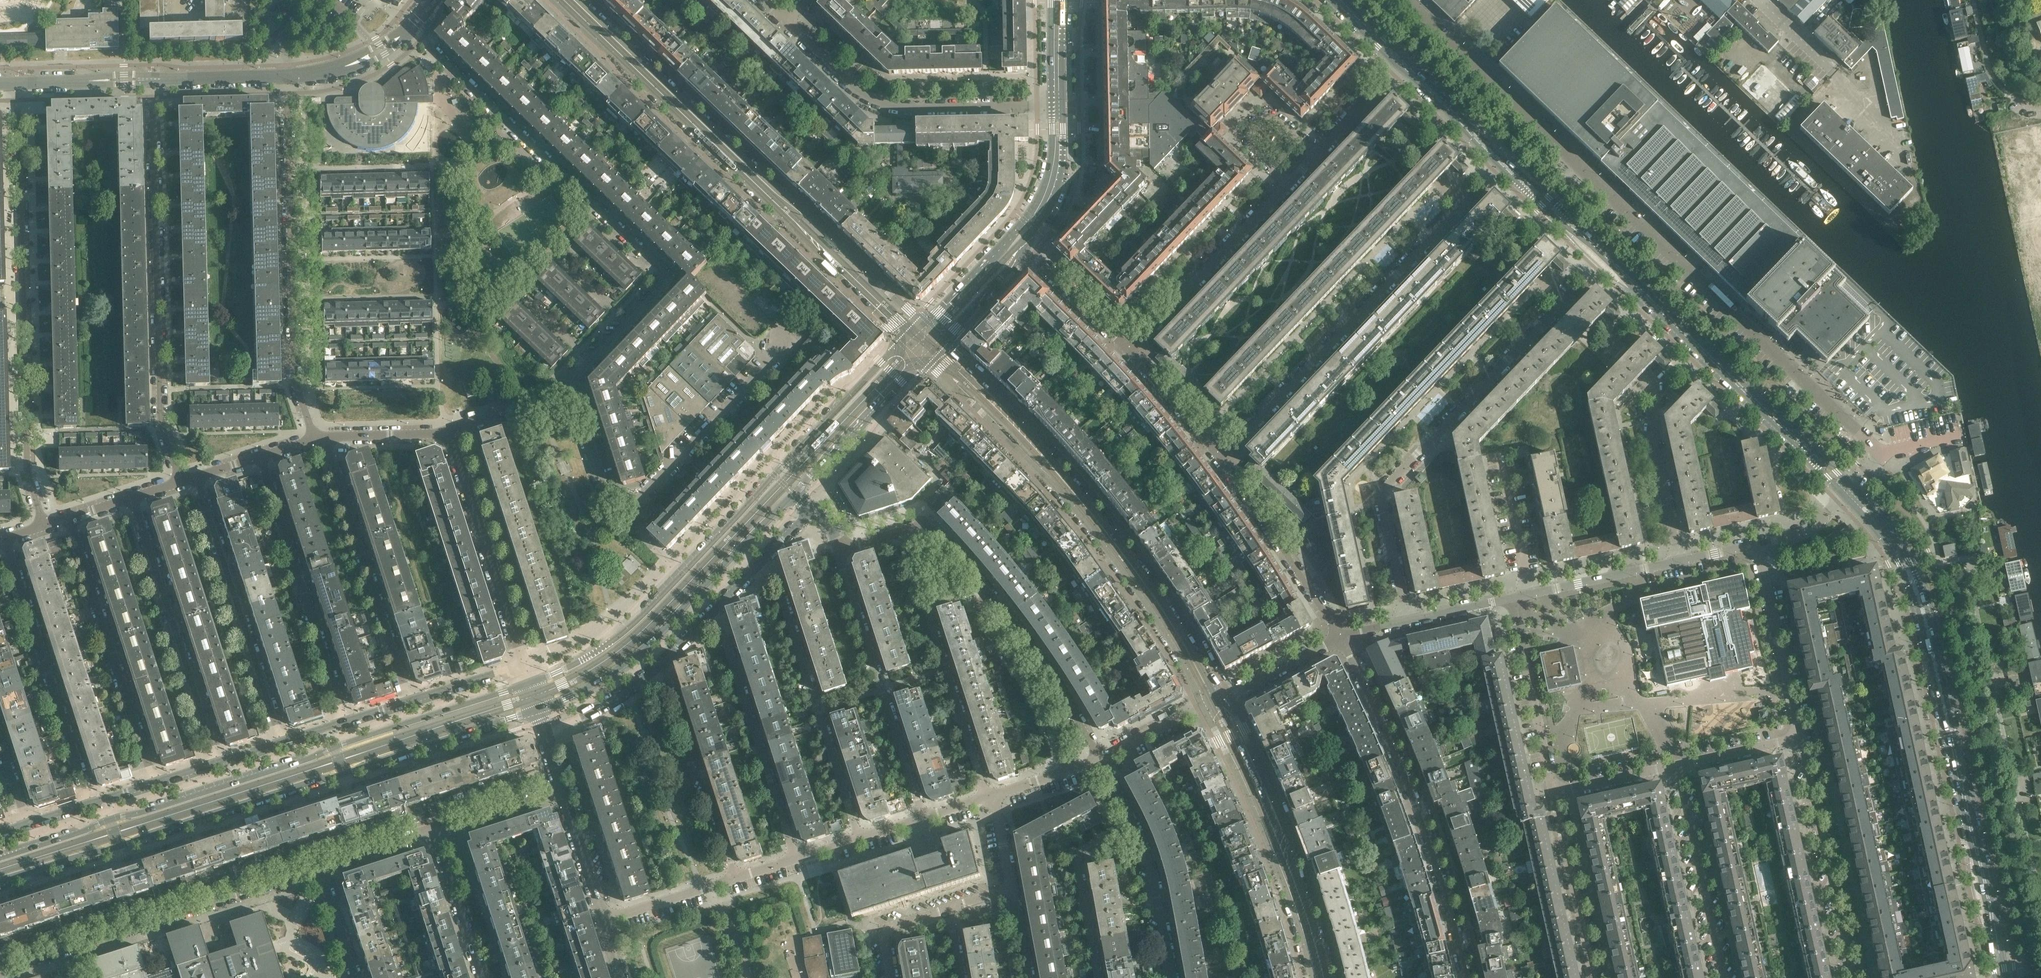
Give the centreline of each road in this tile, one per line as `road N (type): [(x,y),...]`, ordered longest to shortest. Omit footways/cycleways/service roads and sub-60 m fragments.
road 1 (unclassified): [(1850,495),(1880,452),(1405,0)]
road 2 (tertiary): [(1850,495),(1401,64)]
road 3 (secondary): [(0,886),(539,710)]
road 4 (secondary): [(531,684),(0,858)]
road 5 (residential): [(411,31),(662,270),(663,284),(573,378)]
road 6 (tertiary): [(1215,703),(1130,562),(1025,430),(939,339)]
road 7 (tertiary): [(923,357),(1096,535),(1204,707)]
road 8 (residential): [(19,83),(22,430),(46,524)]
road 9 (tertiary): [(1996,944),(1929,632),(1895,549)]
road 10 (residential): [(183,480),(159,388),(157,83)]
road 11 (residential): [(1560,299),(1386,487),(1406,618)]
road 12 (residential): [(1469,977),(1433,841),(1344,635)]
road 13 (residential): [(286,76),(301,384),(318,435)]
road 14 (residential): [(1217,447),(1463,201)]
road 15 (secondary): [(539,710),(582,693),(664,630),(794,494)]
road 16 (residential): [(0,972),(315,873)]
road 17 (secondary): [(774,475),(635,623),(582,663),(531,684)]
road 18 (residential): [(1680,563),(1653,443),(1656,389),(1560,299)]
road 19 (tertiary): [(1323,977),(1289,868),(1286,829),(1236,717),(1215,703)]
road 20 (residential): [(1057,105),(885,104),(786,24)]
road 21 (tertiary): [(1204,707),(1287,892),(1313,977)]
road 22 (residential): [(755,569),(782,599),(859,838)]
road 23 (tertiary): [(774,197),(568,0)]
road 24 (residential): [(924,817),(841,549)]
road 25 (residential): [(405,701),(318,435)]
road 26 (residential): [(900,531),(987,797)]
road 27 (residential): [(282,740),(195,476)]
road 28 (residential): [(132,497),(219,761)]
road 29 (residential): [(258,455),(345,719)]
road 30 (residential): [(155,781),(66,518)]
road 31 (residential): [(3,539),(88,803)]
road 32 (residential): [(796,858),(725,635),(707,618)]
road 33 (residential): [(524,664),(451,430)]
road 34 (residential): [(1801,739),(1854,977)]
road 35 (residential): [(1217,447),(1293,547),(1344,635)]
road 36 (residential): [(627,507),(773,361),(781,343)]
road 37 (residential): [(1125,343),(1283,183)]
road 38 (residential): [(659,667),(739,877)]
road 39 (residential): [(1723,977),(1676,766)]
road 40 (residential): [(987,590),(979,608),(1028,685),(1069,771)]
road 41 (residential): [(1553,793),(1523,634),(1529,592)]
road 42 (residential): [(1097,758),(987,590)]
road 43 (tertiary): [(925,326),(809,216),(774,197)]
road 44 (secondary): [(1053,179),(995,256),(925,326)]
road 45 (tertiary): [(774,197),(907,340)]
road 46 (secondary): [(907,340),(774,475)]
road 47 (residential): [(1594,977),(1553,793)]
road 48 (secondary): [(794,494),(923,357)]
road 49 (residential): [(1132,824),(1078,857),(1098,977)]
road 50 (residential): [(1801,739),(1766,576)]
road 51 (residential): [(1283,183),(1246,147),(1242,123),(1255,112),(1271,114),(1314,151)]
road 52 (residential): [(1172,977),(1147,852),(1132,824)]
road 53 (residential): [(1529,592),(1680,563)]
road 54 (residential): [(439,834),(483,977)]
road 55 (residential): [(1215,703),(1344,635)]
road 56 (residential): [(627,507),(614,499),(573,378)]
road 57 (residential): [(1463,201),(1361,103)]
road 58 (residential): [(1022,247),(1125,343)]
road 59 (residential): [(606,920),(739,877)]
road 60 (residential): [(1125,343),(1217,447)]
road 61 (unclassified): [(19,83),(157,83)]
road 62 (residential): [(1560,299),(1463,201)]
road 63 (residential): [(2040,108),(1995,80),(1974,0)]
road 64 (residential): [(606,920),(564,791)]
road 65 (unclassified): [(286,76),(356,64),(411,31)]
road 66 (residential): [(318,435),(451,430)]
road 67 (residential): [(451,430),(573,378)]
road 68 (residential): [(439,834),(564,791)]
road 69 (residential): [(1766,576),(1895,549)]
road 70 (residential): [(545,731),(659,667)]
road 71 (residential): [(1529,592),(1532,572),(1509,464)]
road 72 (residential): [(315,873),(439,834)]
road 73 (unclassified): [(157,83),(286,76)]
road 74 (residential): [(1676,766),(1801,739)]
road 75 (residential): [(1553,793),(1676,766)]
road 76 (residential): [(1406,618),(1529,592)]
road 77 (residential): [(524,664),(405,701)]
road 78 (secondary): [(939,339),(1022,247)]

